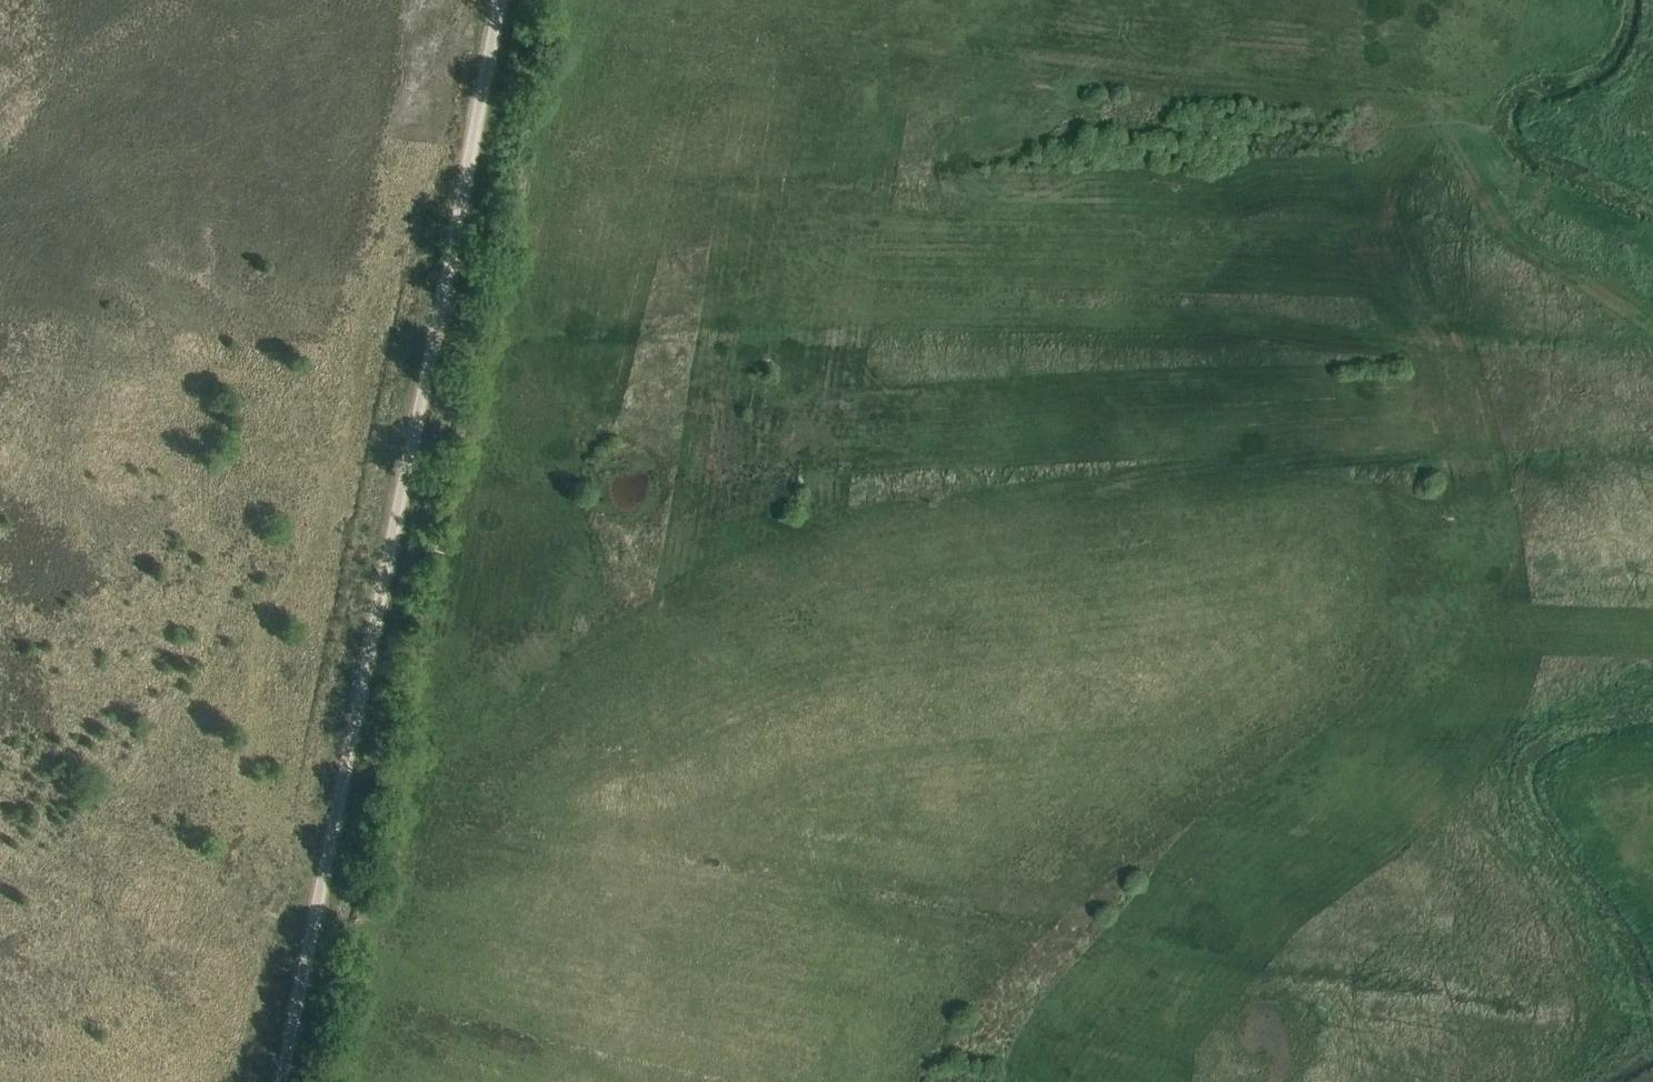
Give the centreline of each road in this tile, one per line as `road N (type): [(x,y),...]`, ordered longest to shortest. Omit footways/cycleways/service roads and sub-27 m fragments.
road 1 (track): [(501,0),(281,1081)]

